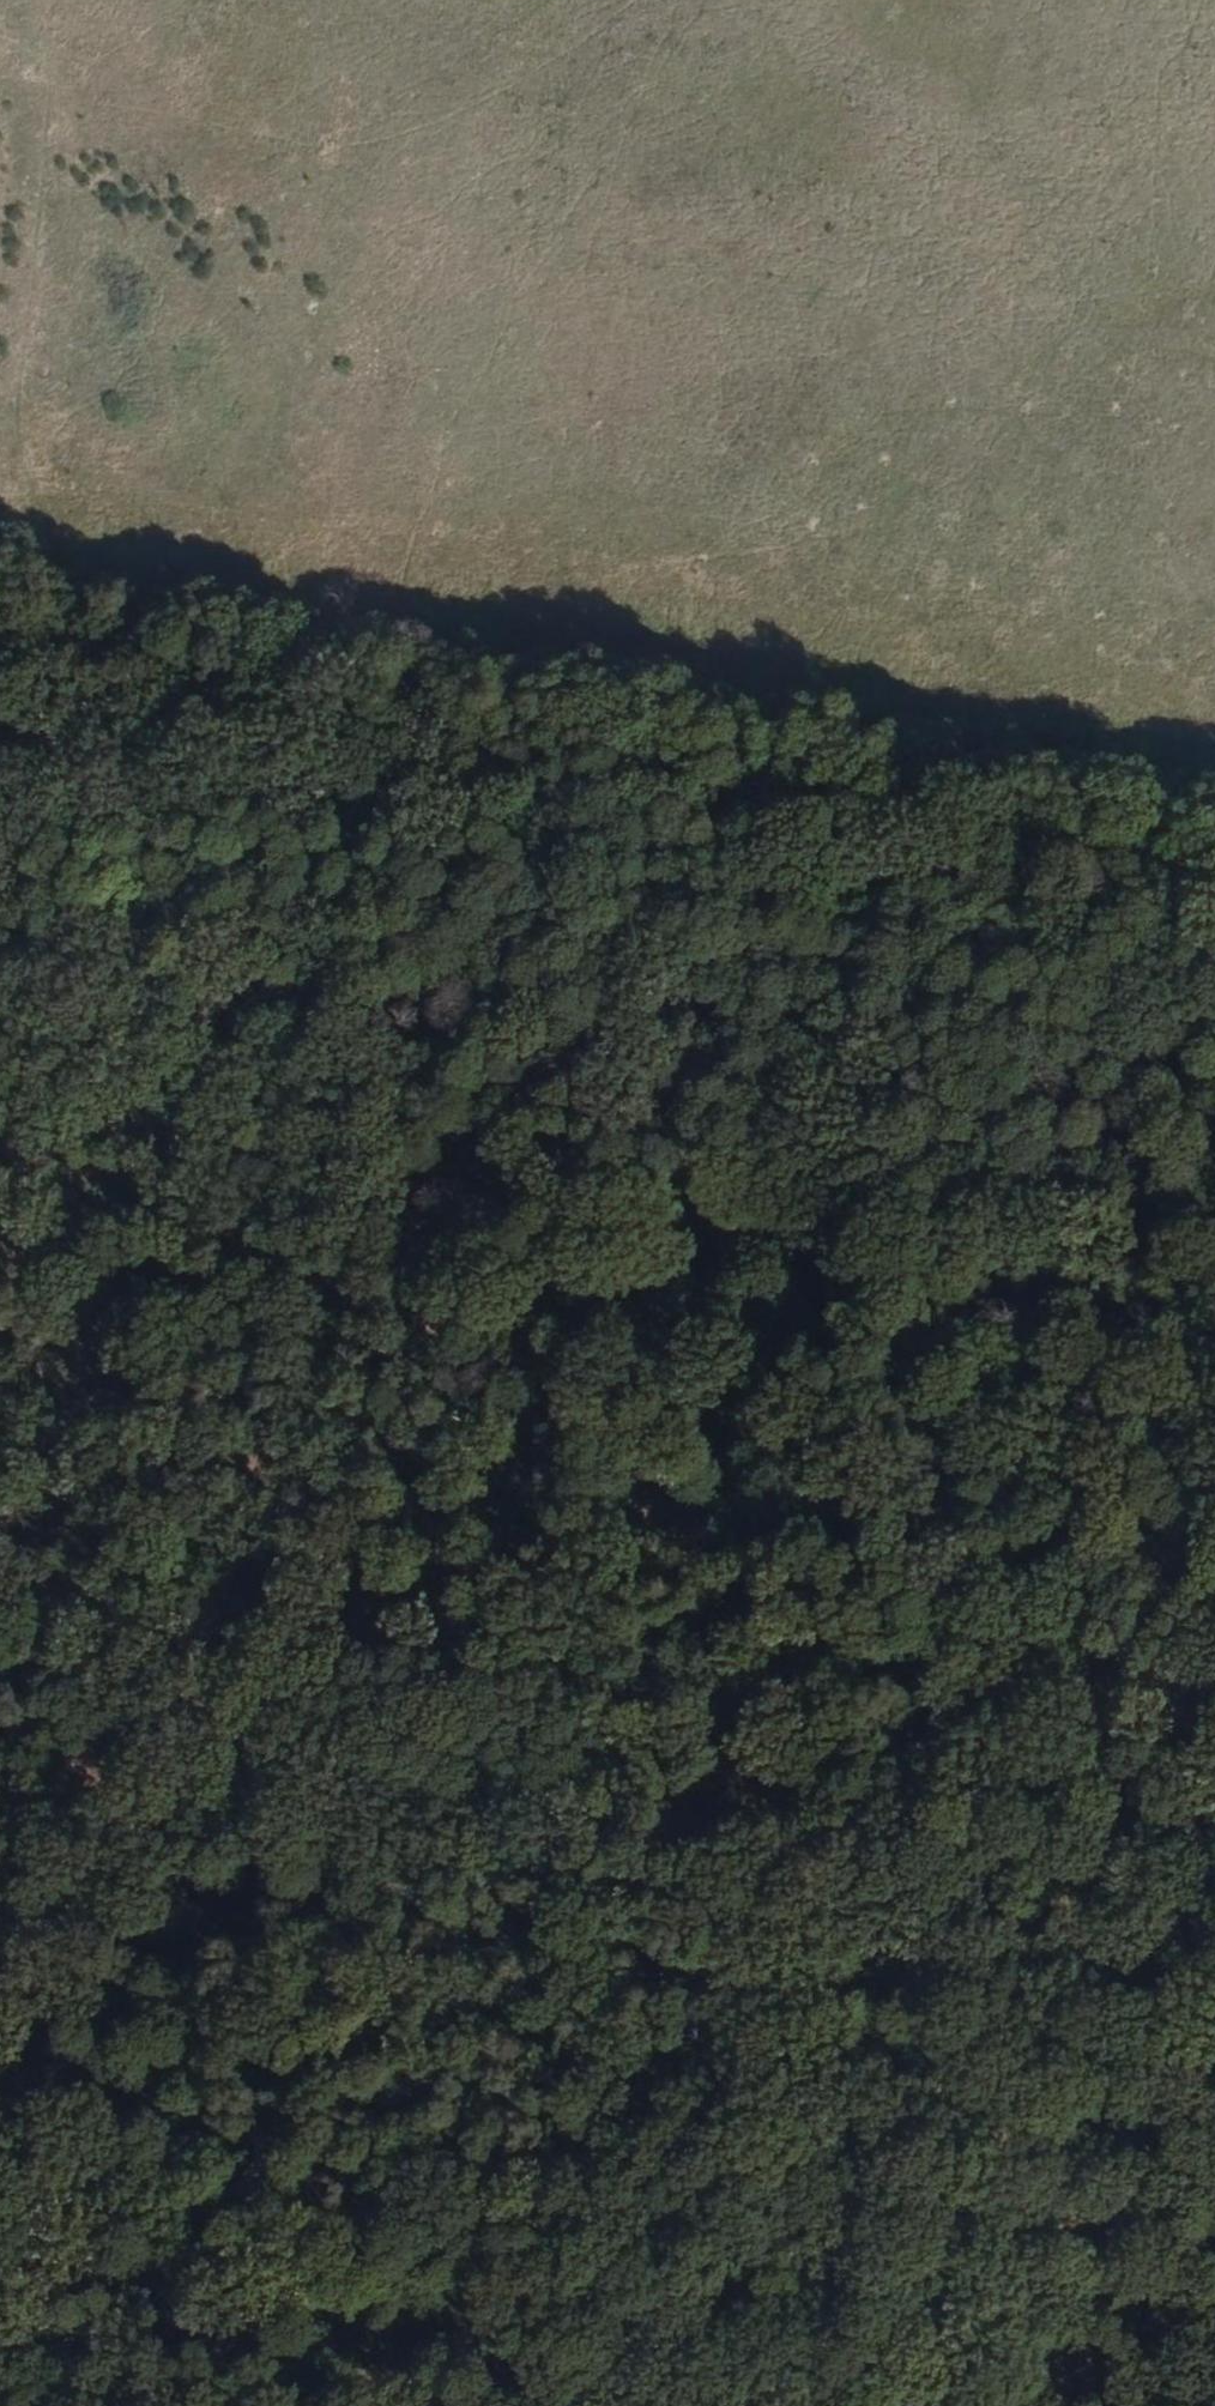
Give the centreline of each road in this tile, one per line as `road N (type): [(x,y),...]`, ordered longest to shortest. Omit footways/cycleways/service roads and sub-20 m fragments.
road 1 (track): [(0,821),(55,746),(160,723),(349,740),(1214,889)]
road 2 (track): [(0,1348),(30,1237),(0,859)]
road 3 (track): [(551,2405),(742,2346),(895,2405)]

